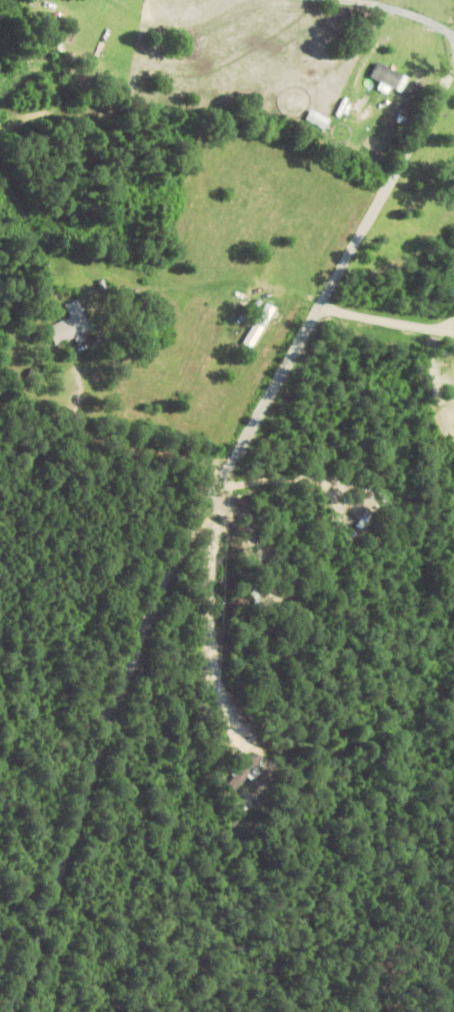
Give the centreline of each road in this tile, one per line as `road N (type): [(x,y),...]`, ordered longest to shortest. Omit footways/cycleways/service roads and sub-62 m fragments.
road 1 (residential): [(0,180),(33,0)]

